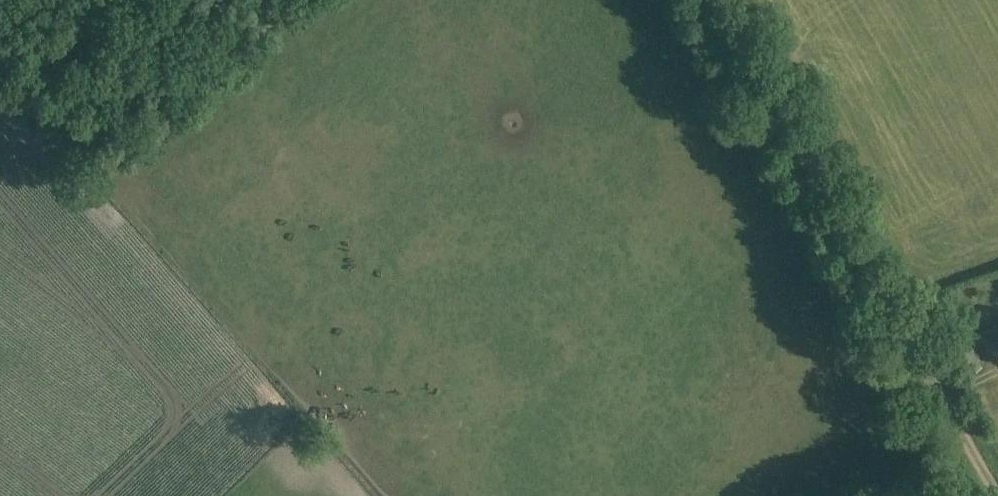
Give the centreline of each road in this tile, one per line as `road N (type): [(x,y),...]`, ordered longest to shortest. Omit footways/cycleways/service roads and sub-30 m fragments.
road 1 (track): [(714,0),(997,494)]

